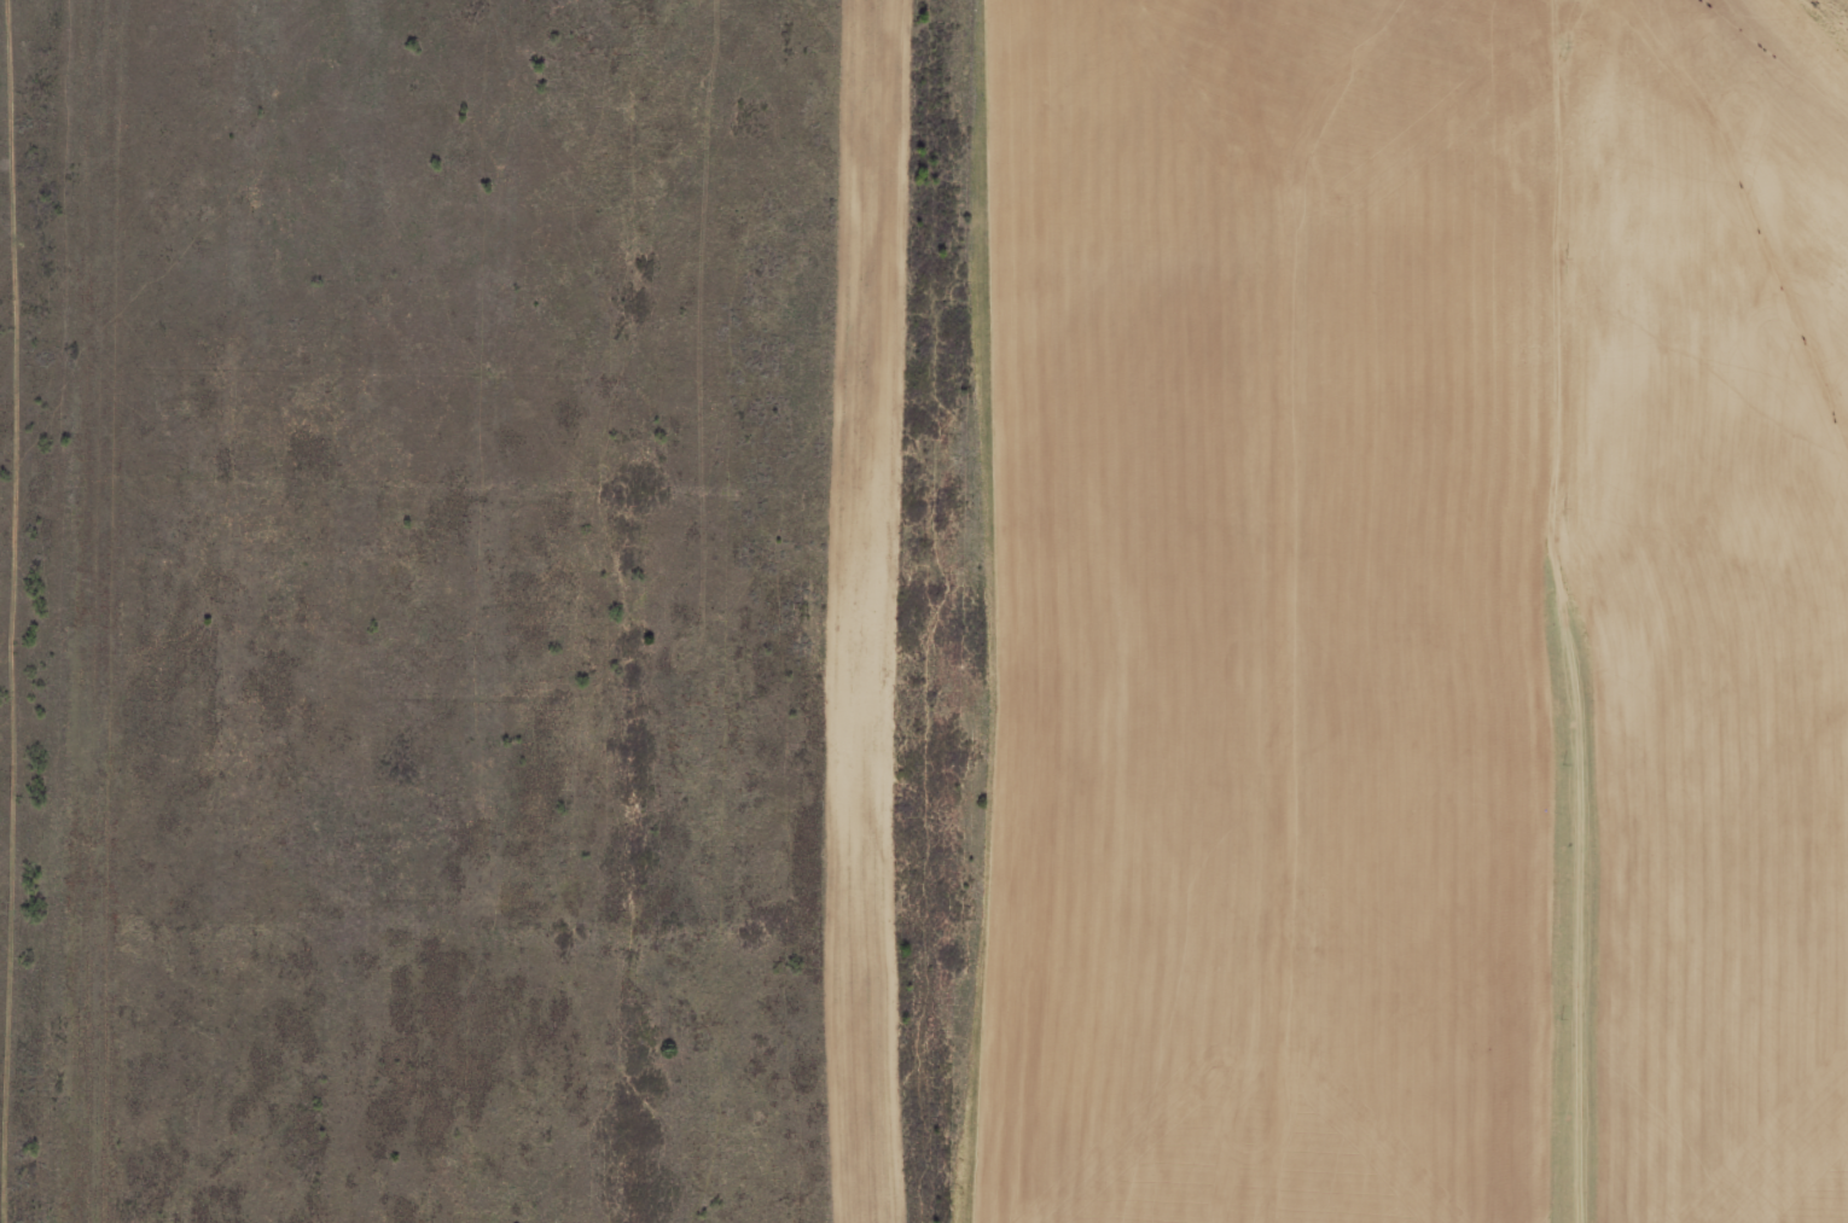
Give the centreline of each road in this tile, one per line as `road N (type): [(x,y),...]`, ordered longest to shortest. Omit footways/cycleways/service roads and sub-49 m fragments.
road 1 (residential): [(952,1222),(975,0)]

